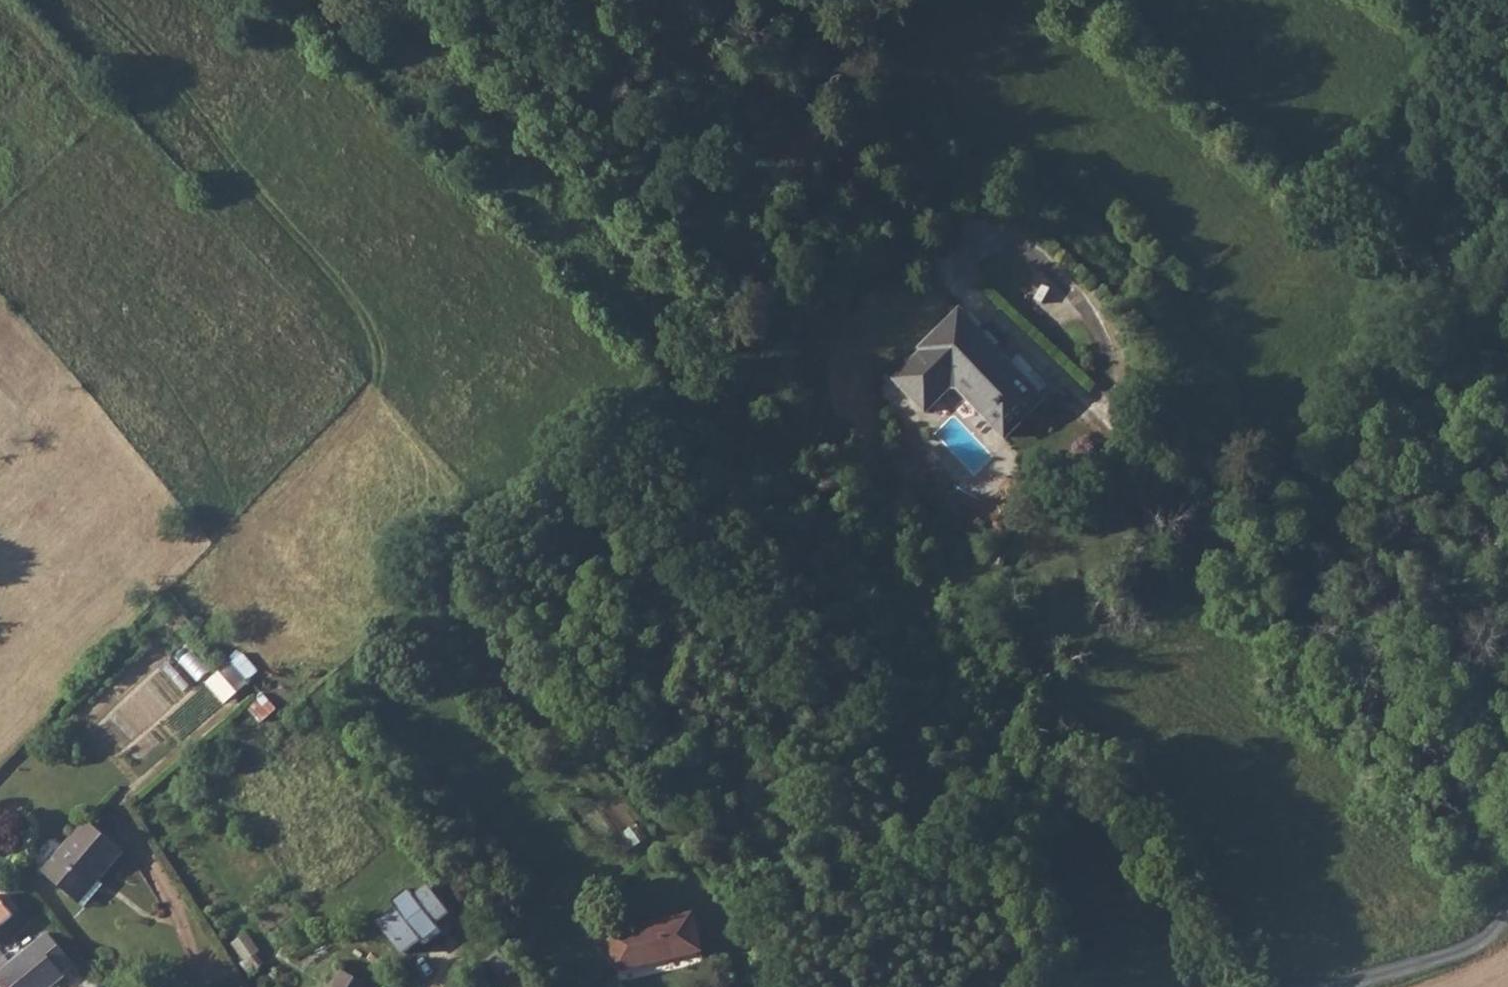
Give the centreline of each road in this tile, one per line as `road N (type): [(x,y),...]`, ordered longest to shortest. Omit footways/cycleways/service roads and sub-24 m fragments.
road 1 (unclassified): [(1507,807),(1157,463)]
road 2 (unclassified): [(1321,986),(1507,925)]

